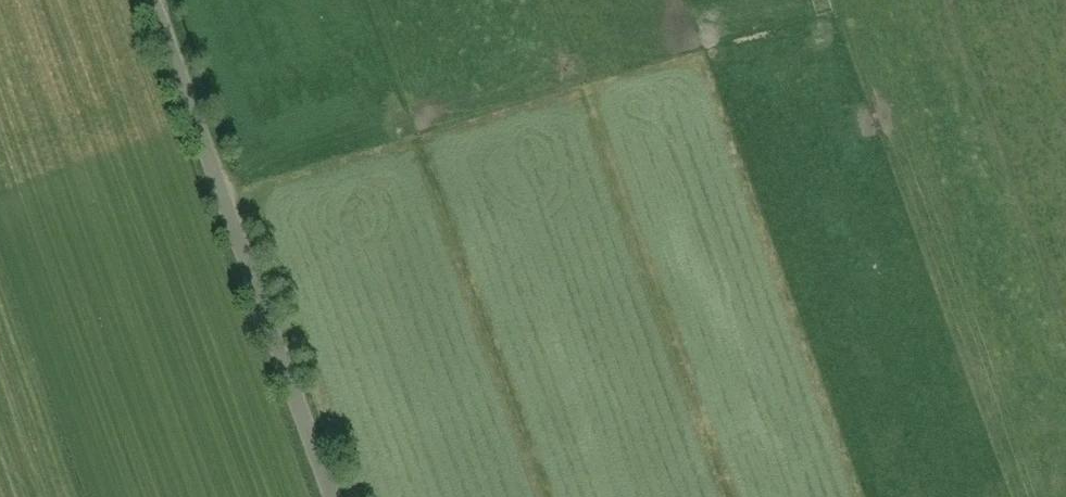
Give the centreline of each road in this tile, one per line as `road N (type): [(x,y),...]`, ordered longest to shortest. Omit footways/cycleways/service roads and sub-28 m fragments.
road 1 (unclassified): [(337,496),(160,0)]

